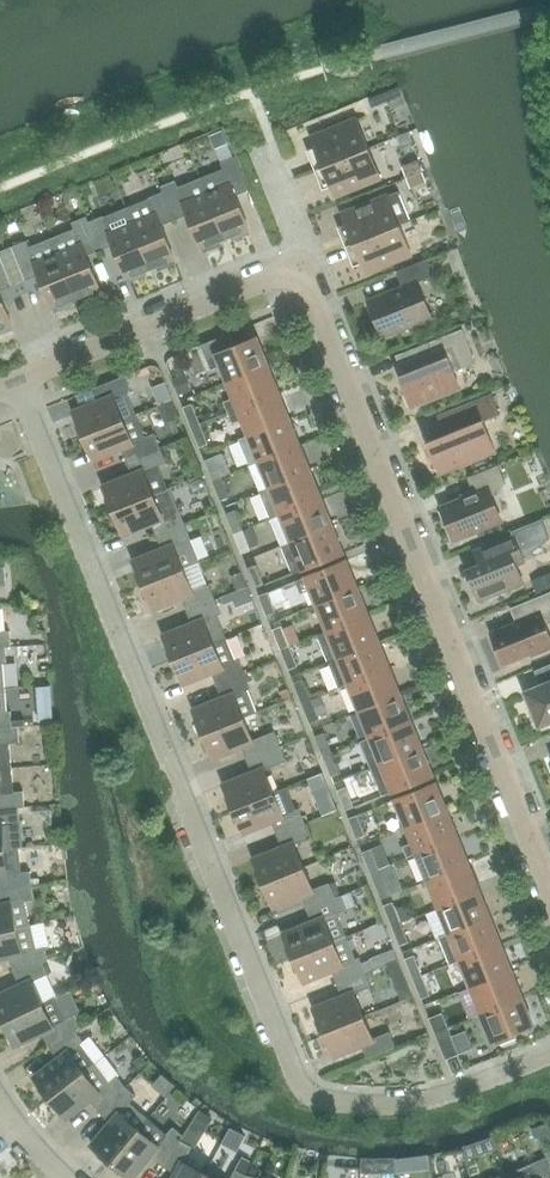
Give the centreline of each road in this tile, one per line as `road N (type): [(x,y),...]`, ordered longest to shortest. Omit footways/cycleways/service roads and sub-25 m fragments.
road 1 (residential): [(549,1054),(428,1102),(368,1107),(320,1103),(288,1068),(17,381)]
road 2 (residential): [(549,889),(304,267)]
road 3 (residential): [(17,381),(304,267)]

